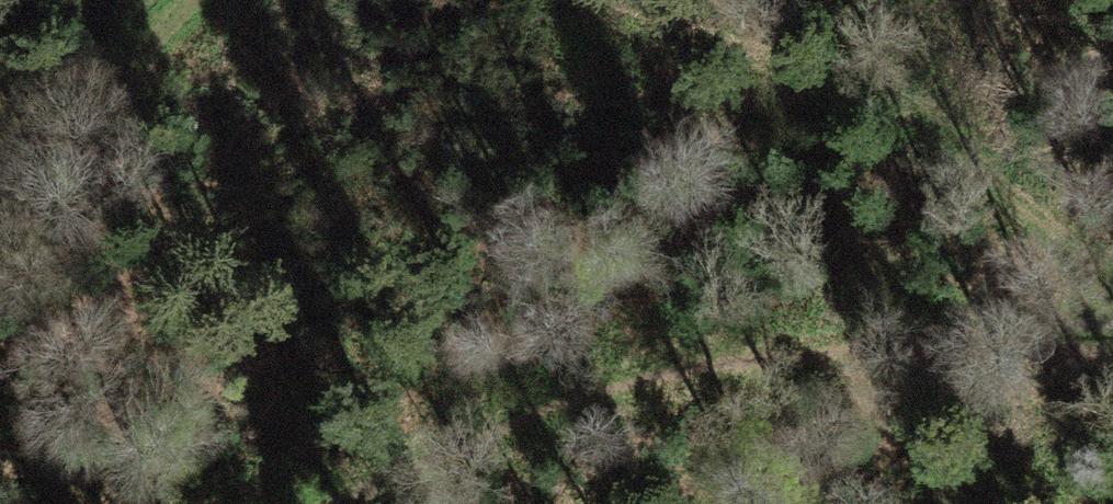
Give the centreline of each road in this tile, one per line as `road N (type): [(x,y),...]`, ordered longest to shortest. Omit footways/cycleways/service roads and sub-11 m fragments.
road 1 (track): [(1112,318),(720,359),(326,503)]
road 2 (track): [(1112,292),(788,37),(768,0)]
road 3 (track): [(0,182),(180,0)]
road 4 (track): [(788,37),(661,0)]

